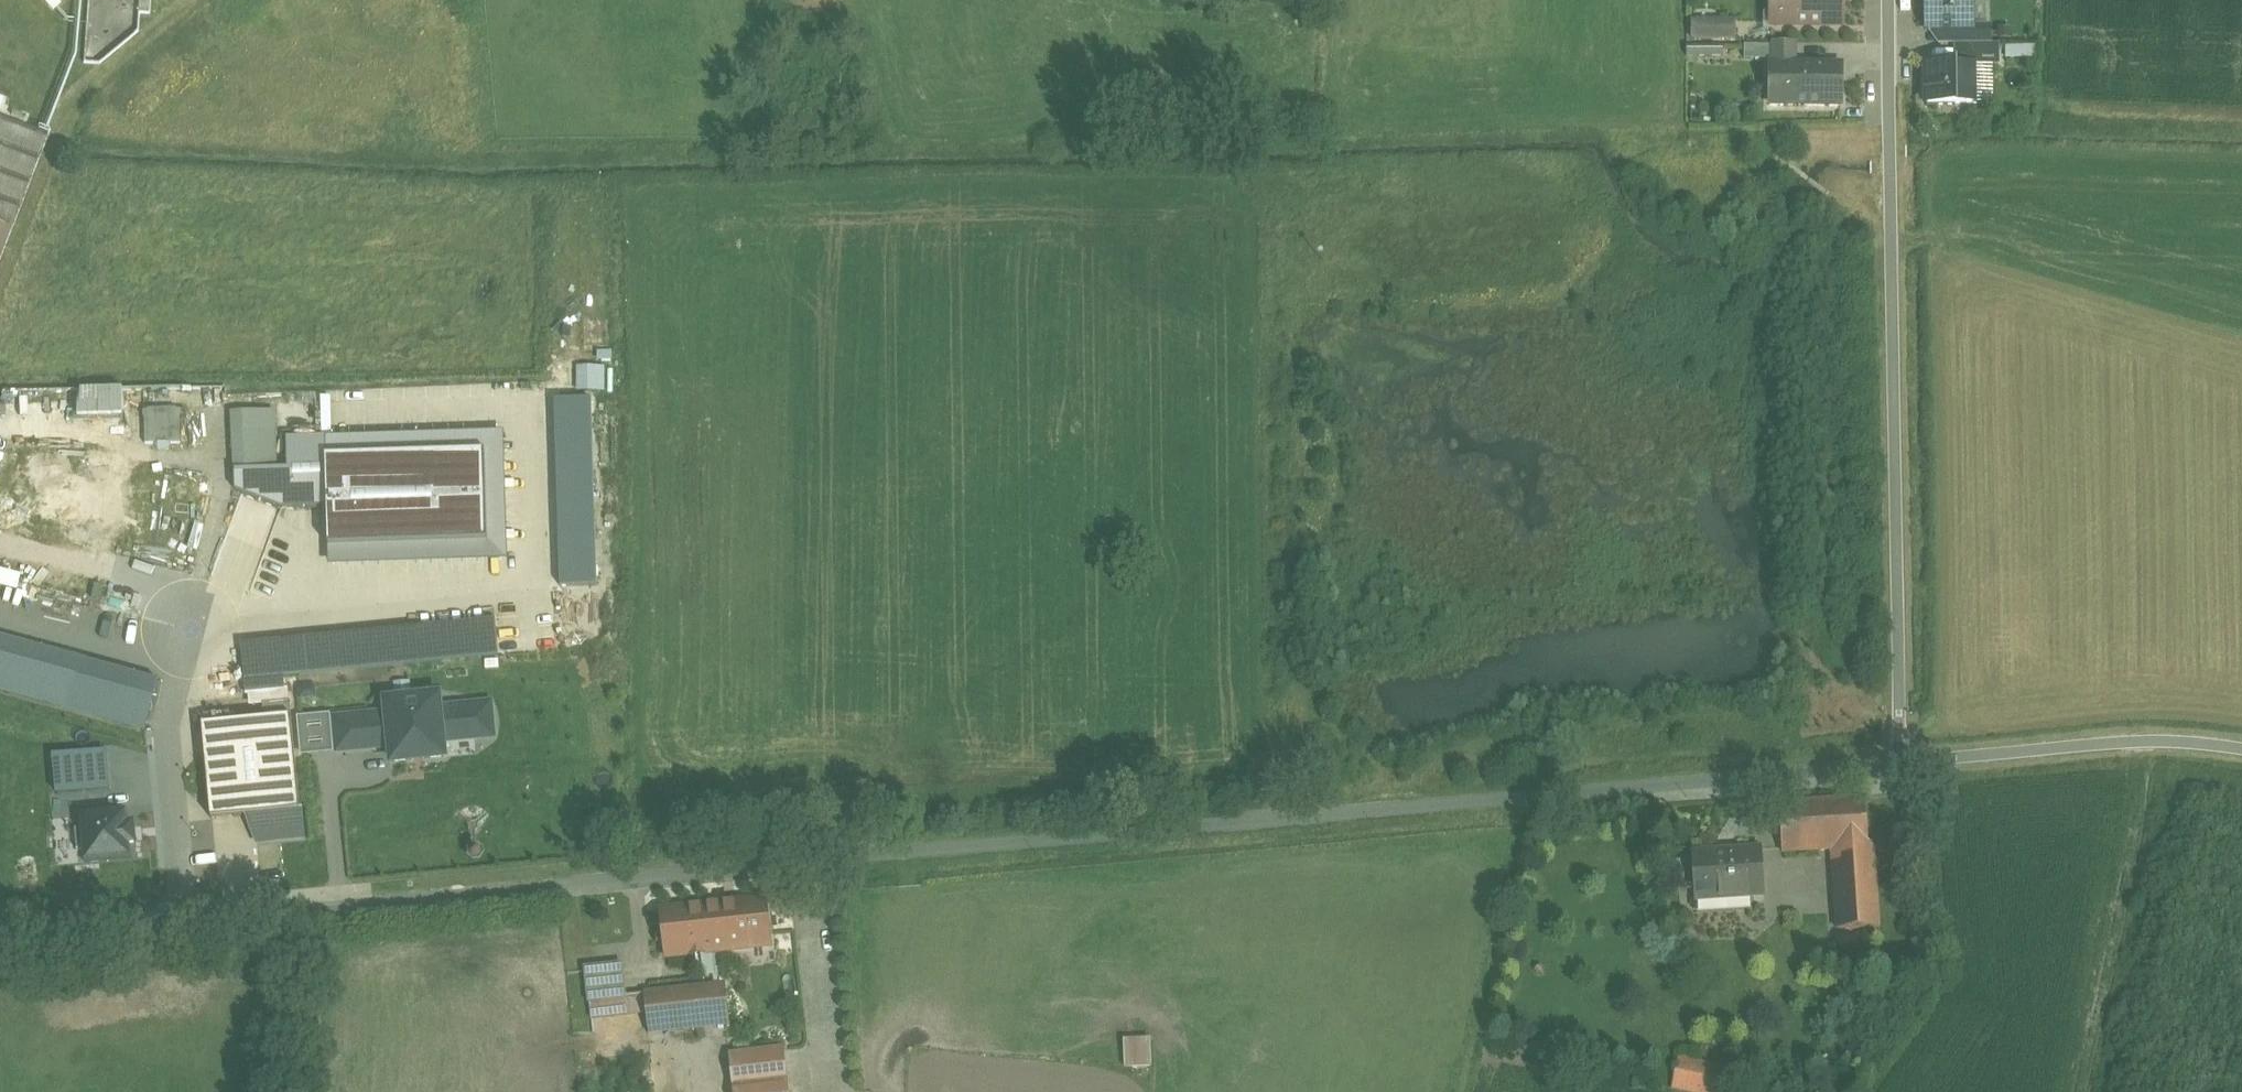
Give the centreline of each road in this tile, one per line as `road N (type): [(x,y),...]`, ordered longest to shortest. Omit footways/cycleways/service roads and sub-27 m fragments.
road 1 (unclassified): [(1901,766),(181,924)]
road 2 (residential): [(1889,0),(1901,766)]
road 3 (unclassified): [(2241,758),(2195,751),(1901,766)]
road 4 (residential): [(181,924),(166,741),(202,596)]
road 5 (unclassified): [(181,924),(0,940)]

